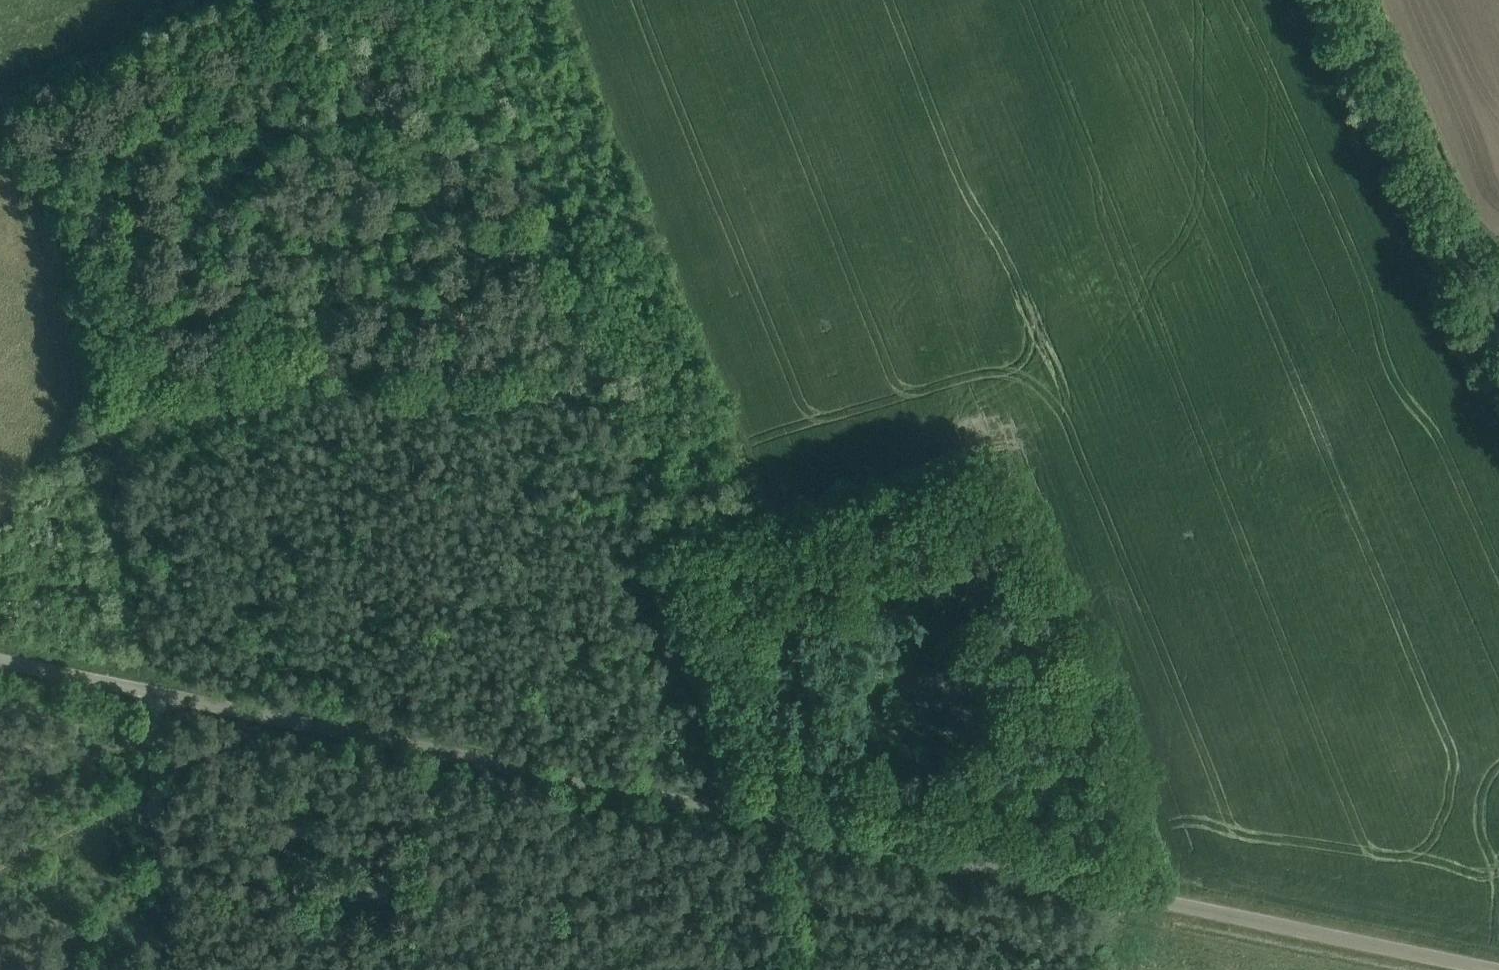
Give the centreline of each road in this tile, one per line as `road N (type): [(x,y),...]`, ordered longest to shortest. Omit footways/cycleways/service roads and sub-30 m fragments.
road 1 (unclassified): [(1498,969),(0,659)]
road 2 (track): [(161,784),(0,866)]

